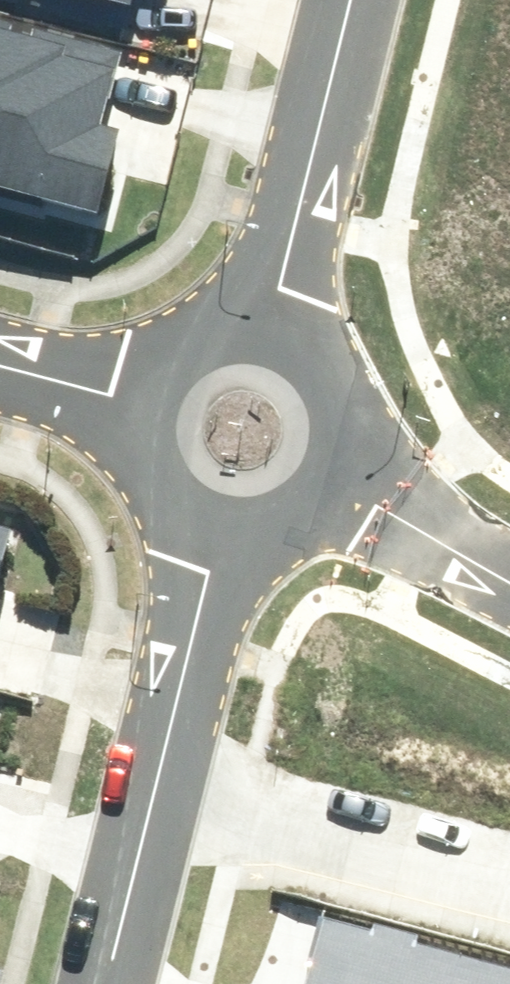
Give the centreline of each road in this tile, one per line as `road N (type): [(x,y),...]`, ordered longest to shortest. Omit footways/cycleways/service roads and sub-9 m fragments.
road 1 (residential): [(509,873),(153,789)]
road 2 (residential): [(261,354),(351,0)]
road 3 (residential): [(153,789),(219,520)]
road 4 (residential): [(323,459),(509,569)]
road 5 (residential): [(104,983),(153,789)]
road 6 (residential): [(0,375),(156,416)]
road 7 (residential): [(219,520),(174,493),(153,443),(156,416)]
road 8 (residential): [(156,416),(184,371),(208,357),(261,354)]
road 9 (residential): [(261,354),(306,383),(320,406),(323,459)]
road 10 (residential): [(323,459),(295,503),(246,523),(219,520)]

